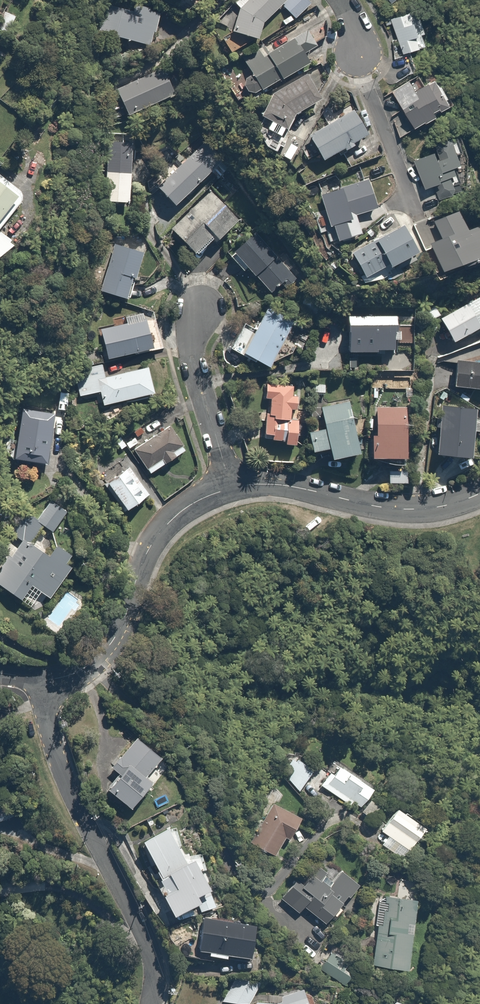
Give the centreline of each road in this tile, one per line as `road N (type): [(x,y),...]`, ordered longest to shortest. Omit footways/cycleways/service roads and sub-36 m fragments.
road 1 (residential): [(43,680),(62,768),(150,951),(152,1003)]
road 2 (residential): [(230,490),(194,503),(163,529),(106,649),(71,675),(43,680)]
road 3 (residential): [(479,496),(438,510),(393,512),(284,488),(230,490)]
road 4 (residential): [(230,490),(193,368),(198,301)]

